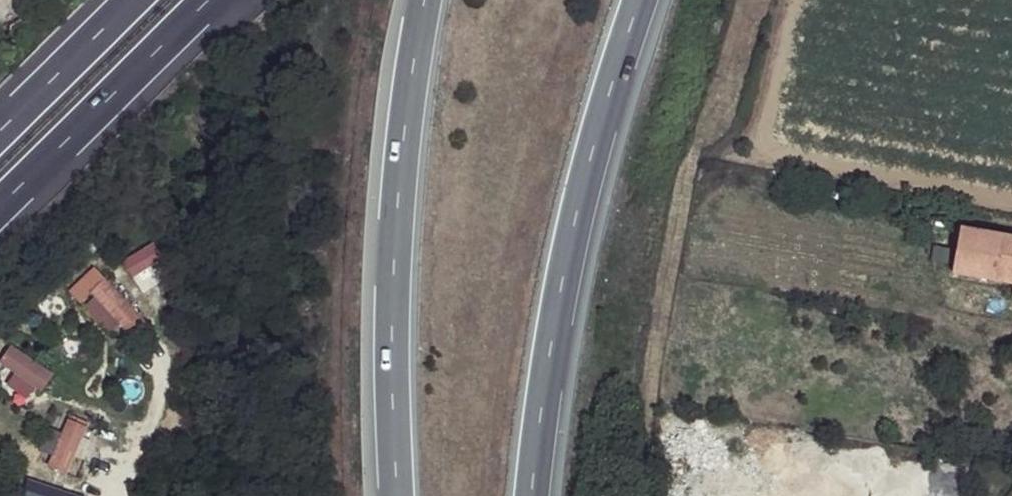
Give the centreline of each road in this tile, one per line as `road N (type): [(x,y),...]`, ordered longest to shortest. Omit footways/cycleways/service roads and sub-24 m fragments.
road 1 (motorway): [(533,495),(556,312),(641,0)]
road 2 (motorway): [(427,0),(401,153),(389,338),(395,495)]
road 3 (motorway): [(0,206),(207,0)]
road 4 (motorway): [(134,0),(0,132)]

